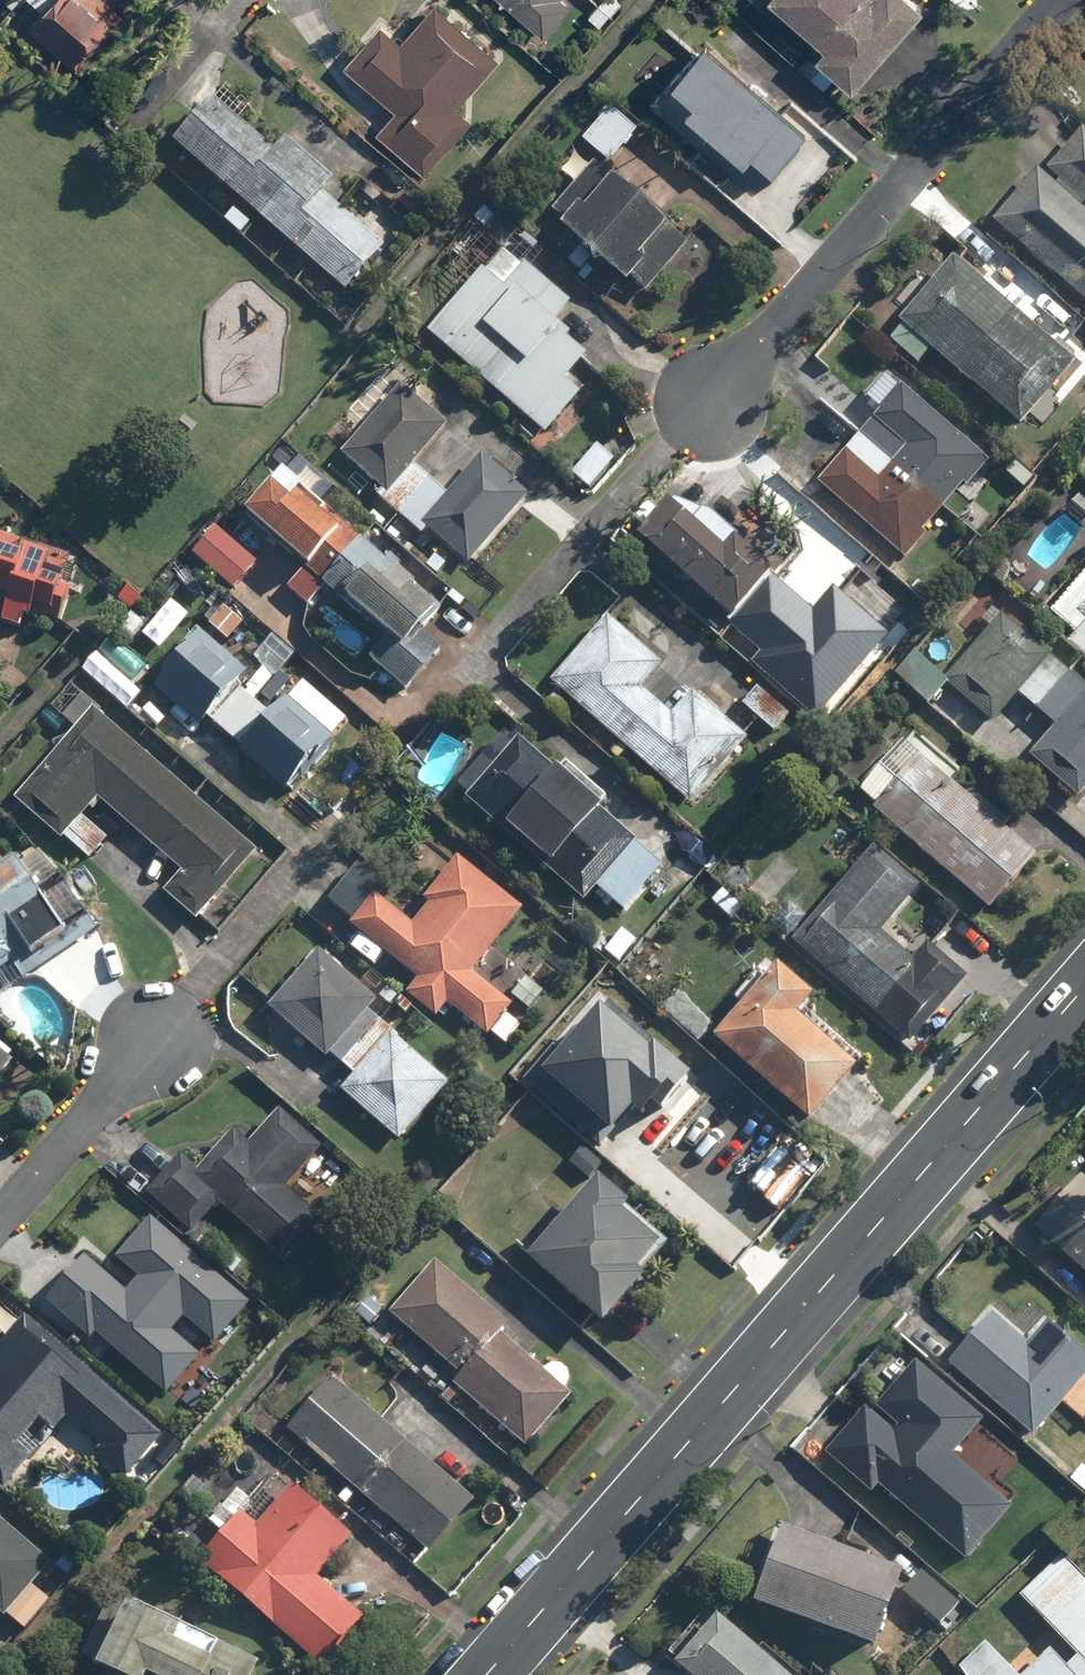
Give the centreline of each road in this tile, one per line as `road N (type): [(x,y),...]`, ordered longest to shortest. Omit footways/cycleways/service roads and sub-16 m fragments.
road 1 (secondary): [(1084,985),(486,1674)]
road 2 (residential): [(1065,0),(703,413)]
road 3 (residential): [(0,1220),(153,1043)]

